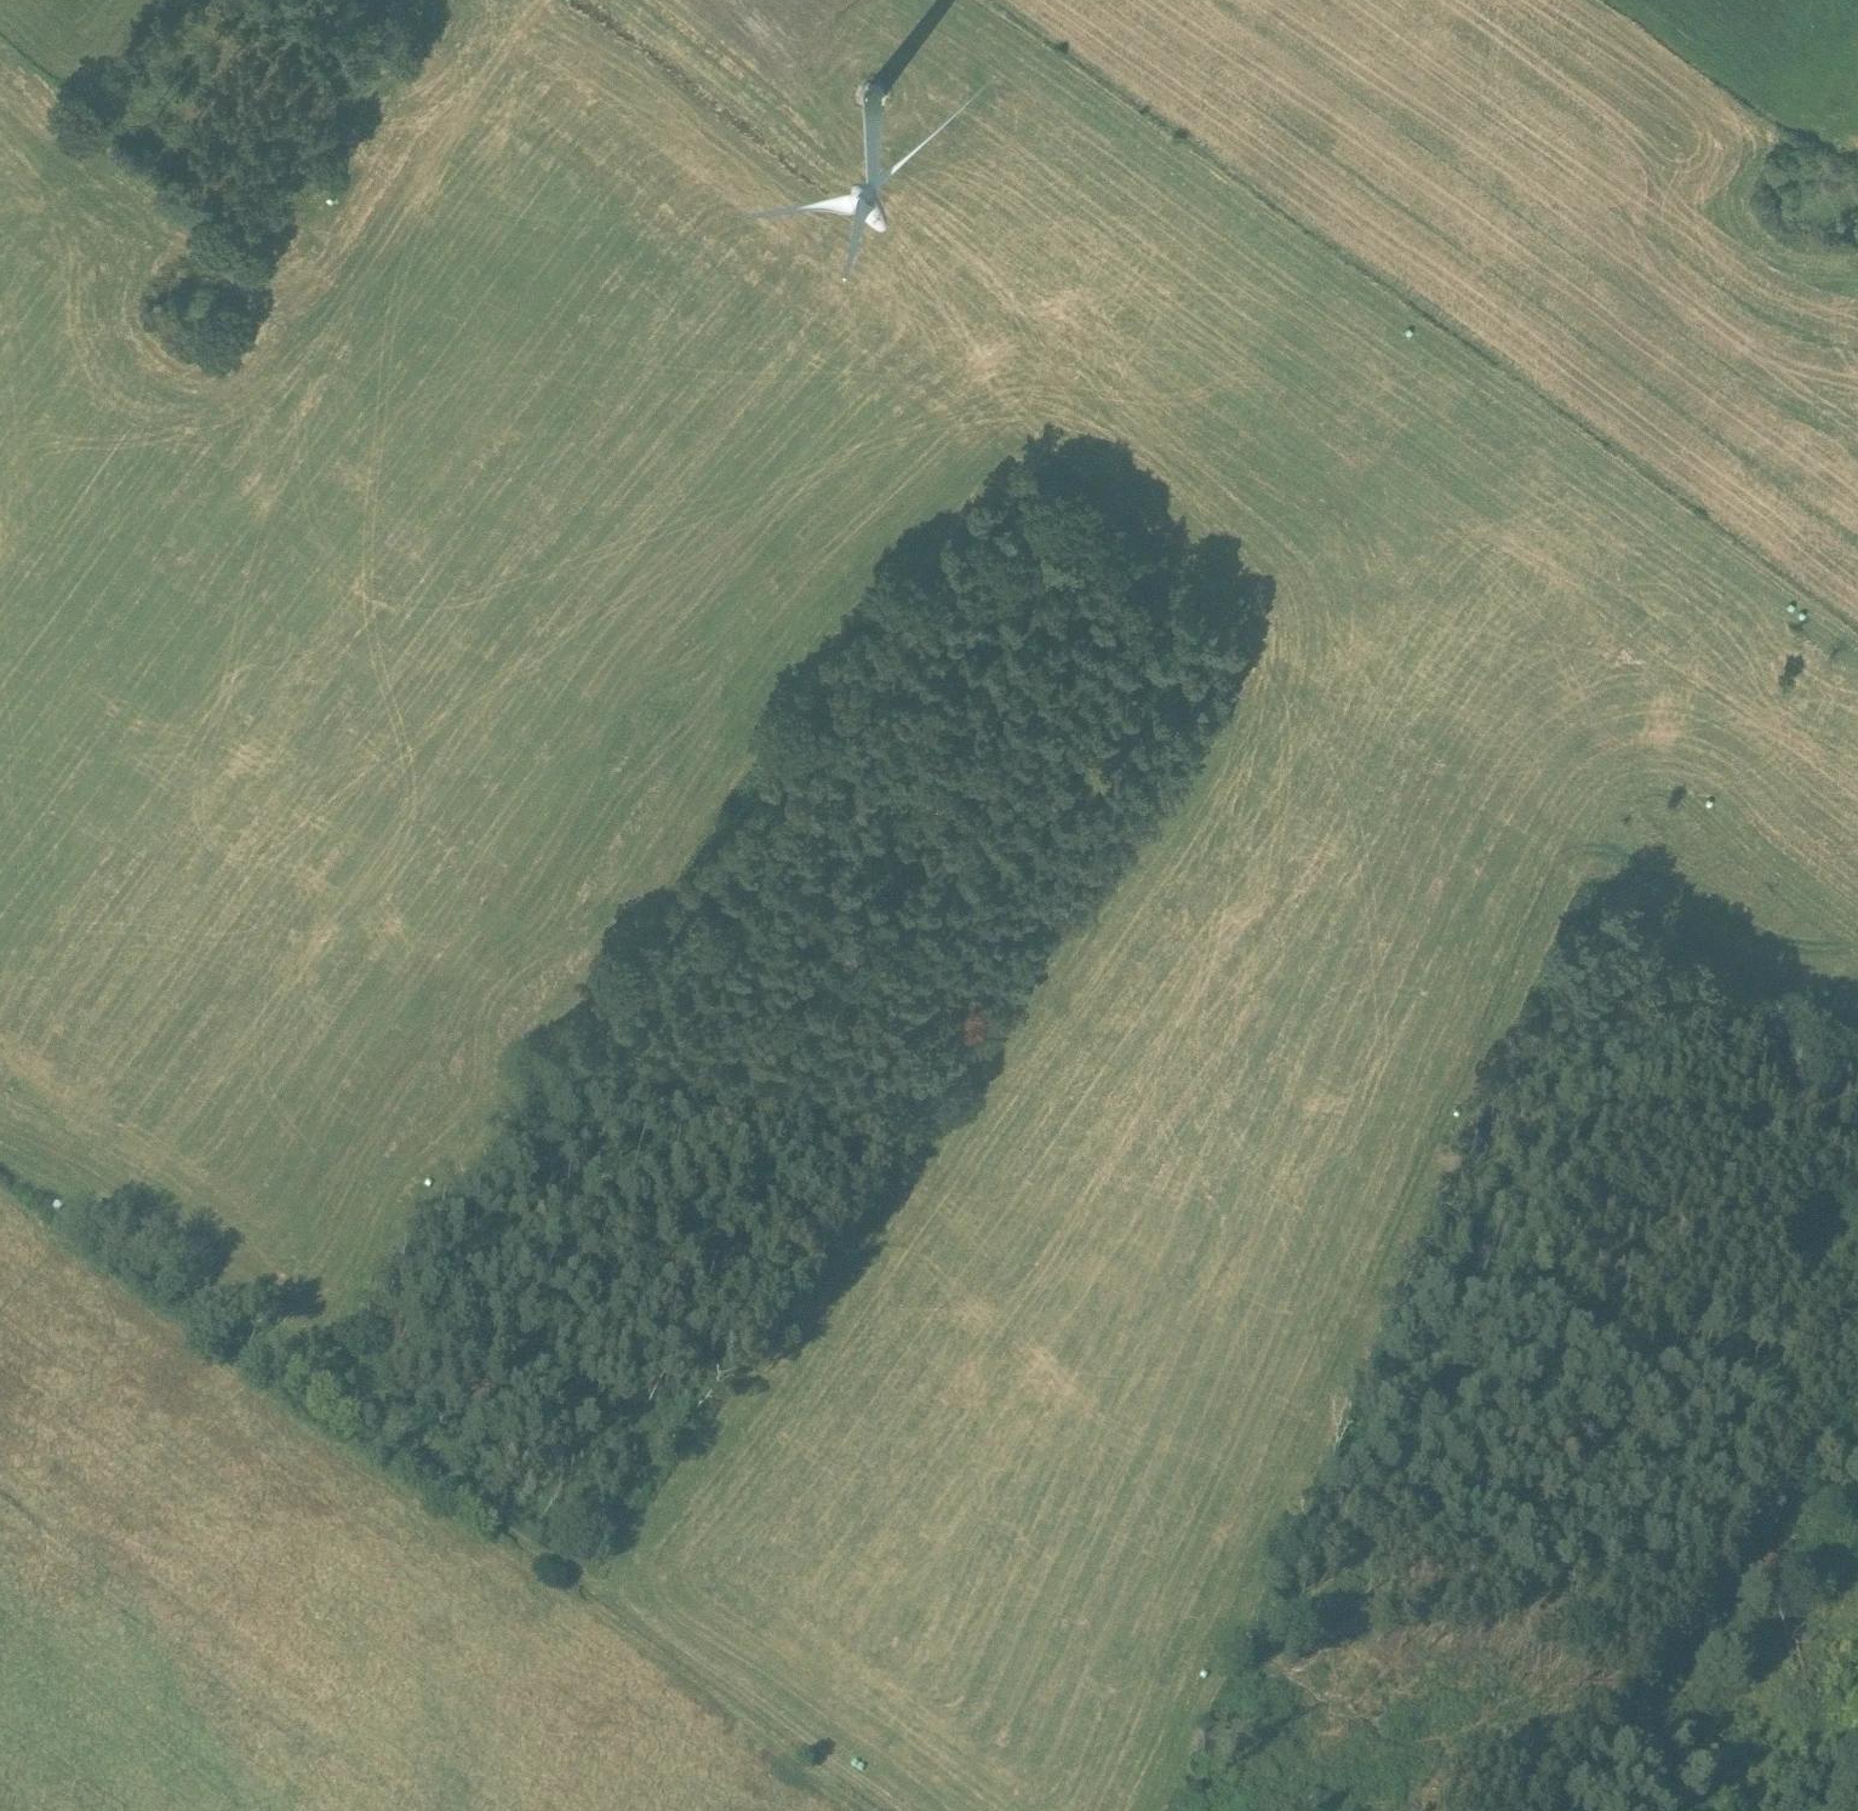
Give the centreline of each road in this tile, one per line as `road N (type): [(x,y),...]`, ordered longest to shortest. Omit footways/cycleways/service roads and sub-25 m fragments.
road 1 (track): [(876,1810),(0,1180)]

